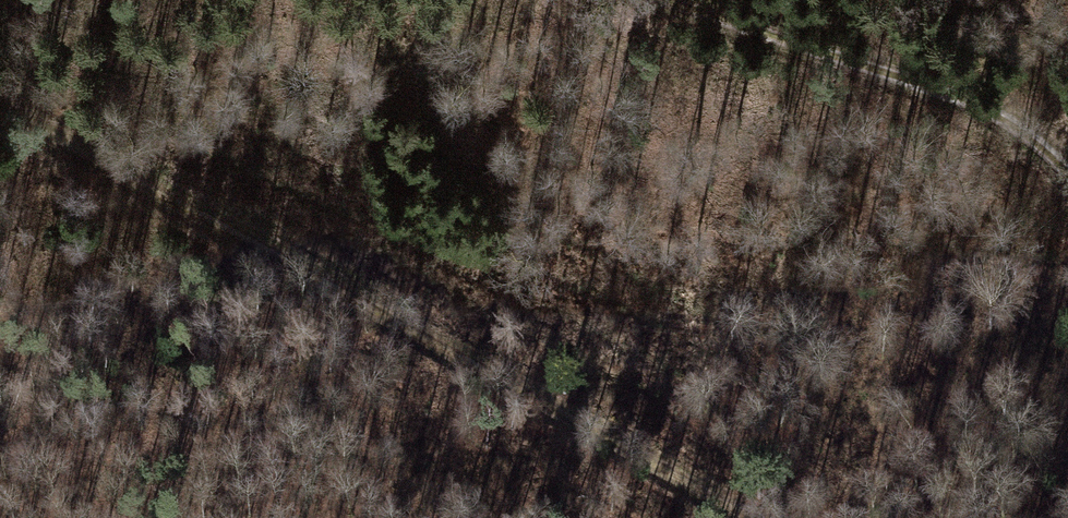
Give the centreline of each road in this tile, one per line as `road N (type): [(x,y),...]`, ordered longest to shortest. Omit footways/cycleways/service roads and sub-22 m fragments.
road 1 (track): [(752,517),(98,157),(0,113)]
road 2 (track): [(1067,170),(933,72),(721,0)]
road 3 (track): [(0,438),(123,517)]

